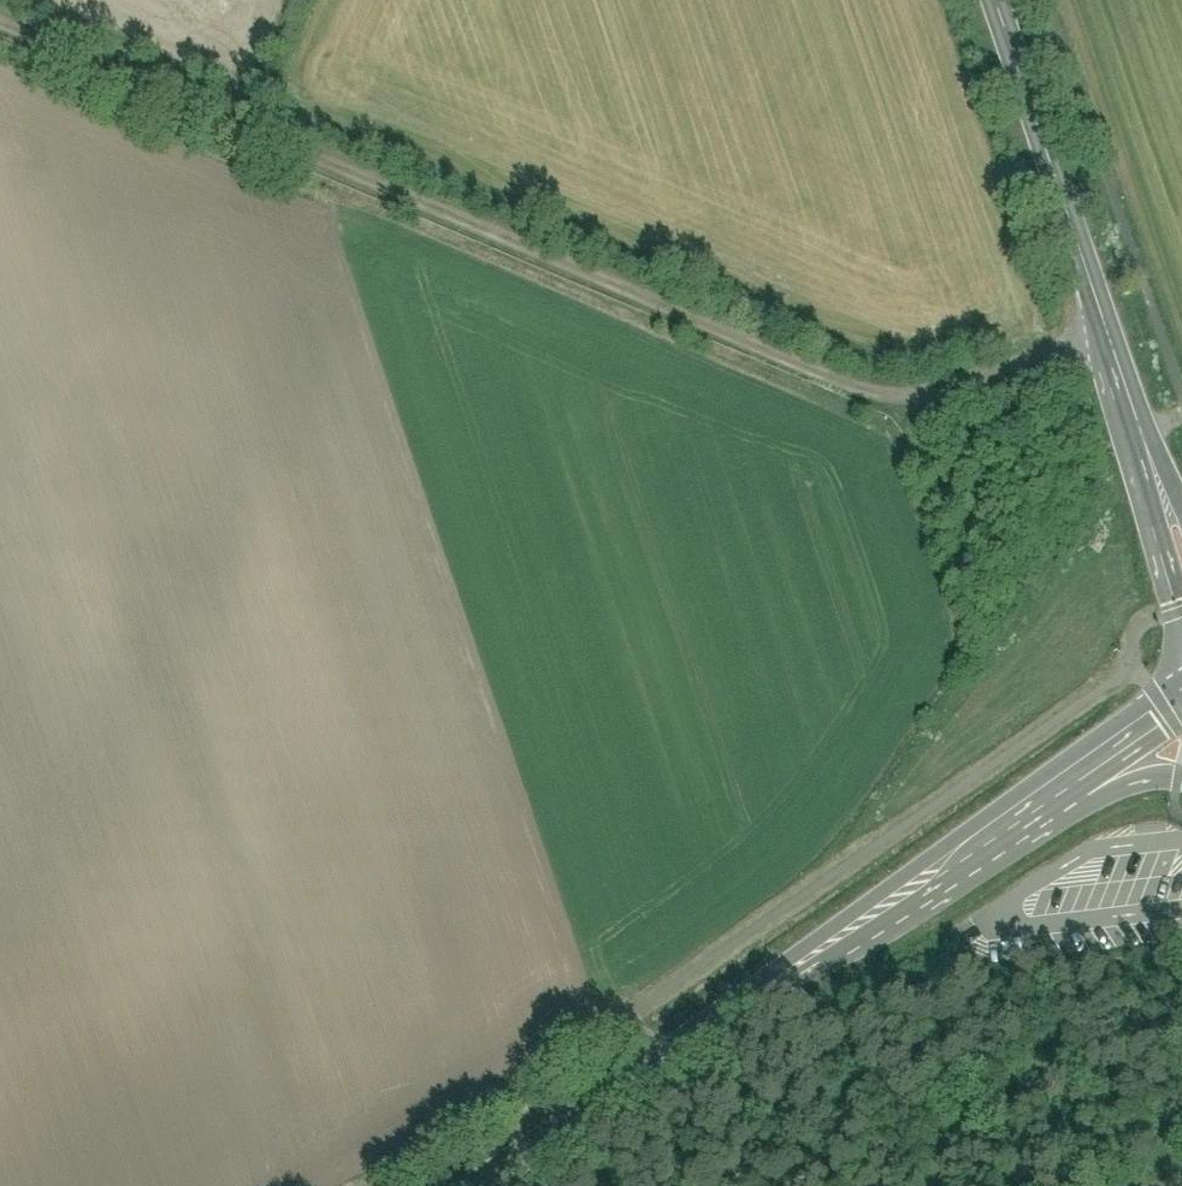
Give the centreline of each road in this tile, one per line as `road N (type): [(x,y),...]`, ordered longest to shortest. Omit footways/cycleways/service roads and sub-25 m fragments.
road 1 (track): [(1151,297),(1116,323),(914,419),(0,34)]
road 2 (secondary): [(486,1185),(1181,709)]
road 3 (tertiary): [(1003,0),(1180,527)]

